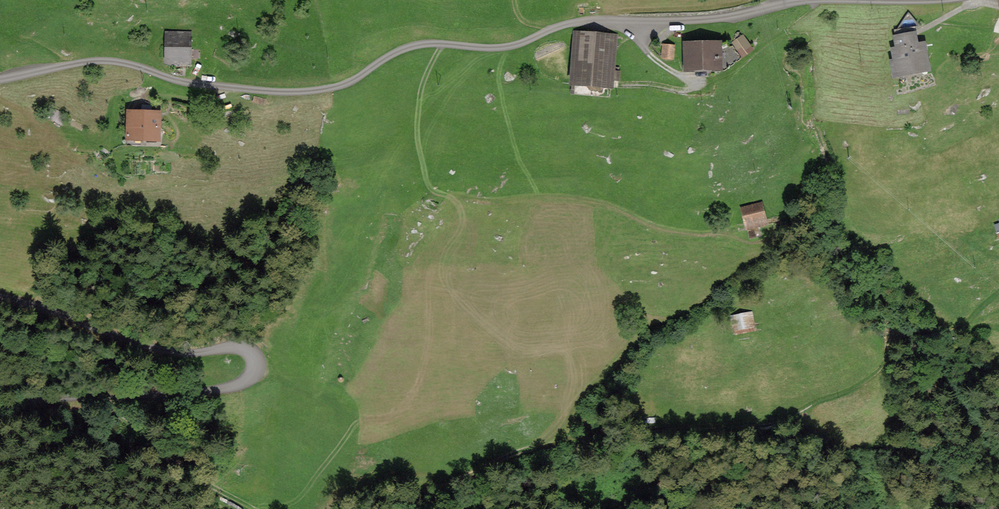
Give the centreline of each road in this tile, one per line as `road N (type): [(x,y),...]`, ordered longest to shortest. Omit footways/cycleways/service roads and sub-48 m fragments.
road 1 (unclassified): [(0,80),(102,61),(204,85),(316,90),(347,83),(418,45),(500,47),(585,20),(718,18),(803,0)]
road 2 (track): [(398,508),(434,485),(575,436),(789,418),(863,382),(883,366),(901,325),(936,336),(965,326),(998,290)]
road 3 (unclassified): [(0,408),(219,389),(244,382),(256,367),(241,347),(162,350),(0,296)]
road 4 (track): [(442,44),(418,109),(433,193),(592,203),(688,234),(742,227)]
road 5 (track): [(77,396),(120,412),(192,475),(254,508)]
road 6 (track): [(623,84),(684,90),(725,74),(782,34)]

